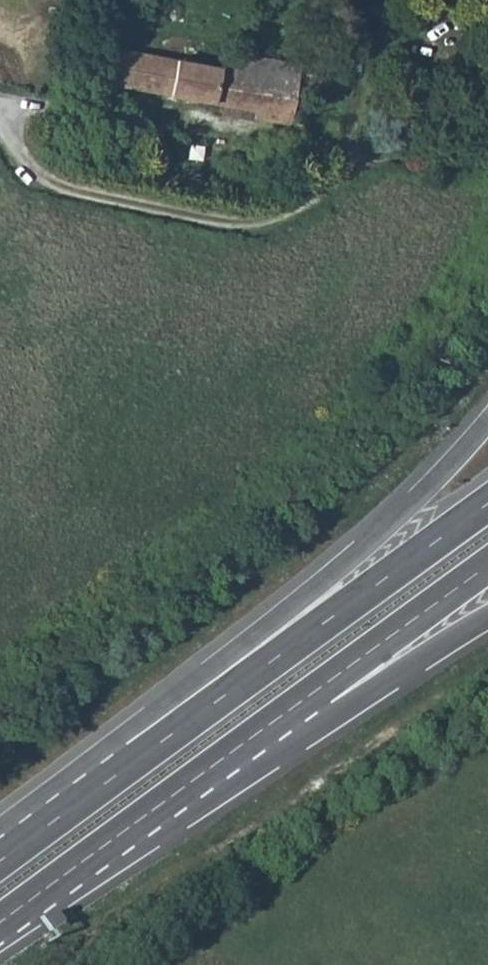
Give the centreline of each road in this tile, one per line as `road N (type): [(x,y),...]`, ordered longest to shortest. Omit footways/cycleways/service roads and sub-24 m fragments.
road 1 (track): [(0,114),(28,159),(72,190),(242,223),(315,198),(343,158),(368,34)]
road 2 (trunk): [(487,422),(329,579),(121,738),(104,782)]
road 3 (trunk): [(487,503),(104,782)]
road 4 (trunk): [(0,921),(246,740)]
road 5 (trunk): [(246,740),(487,563)]
road 6 (trunk): [(246,740),(301,737),(487,619)]
road 7 (trunk): [(104,782),(0,860)]

